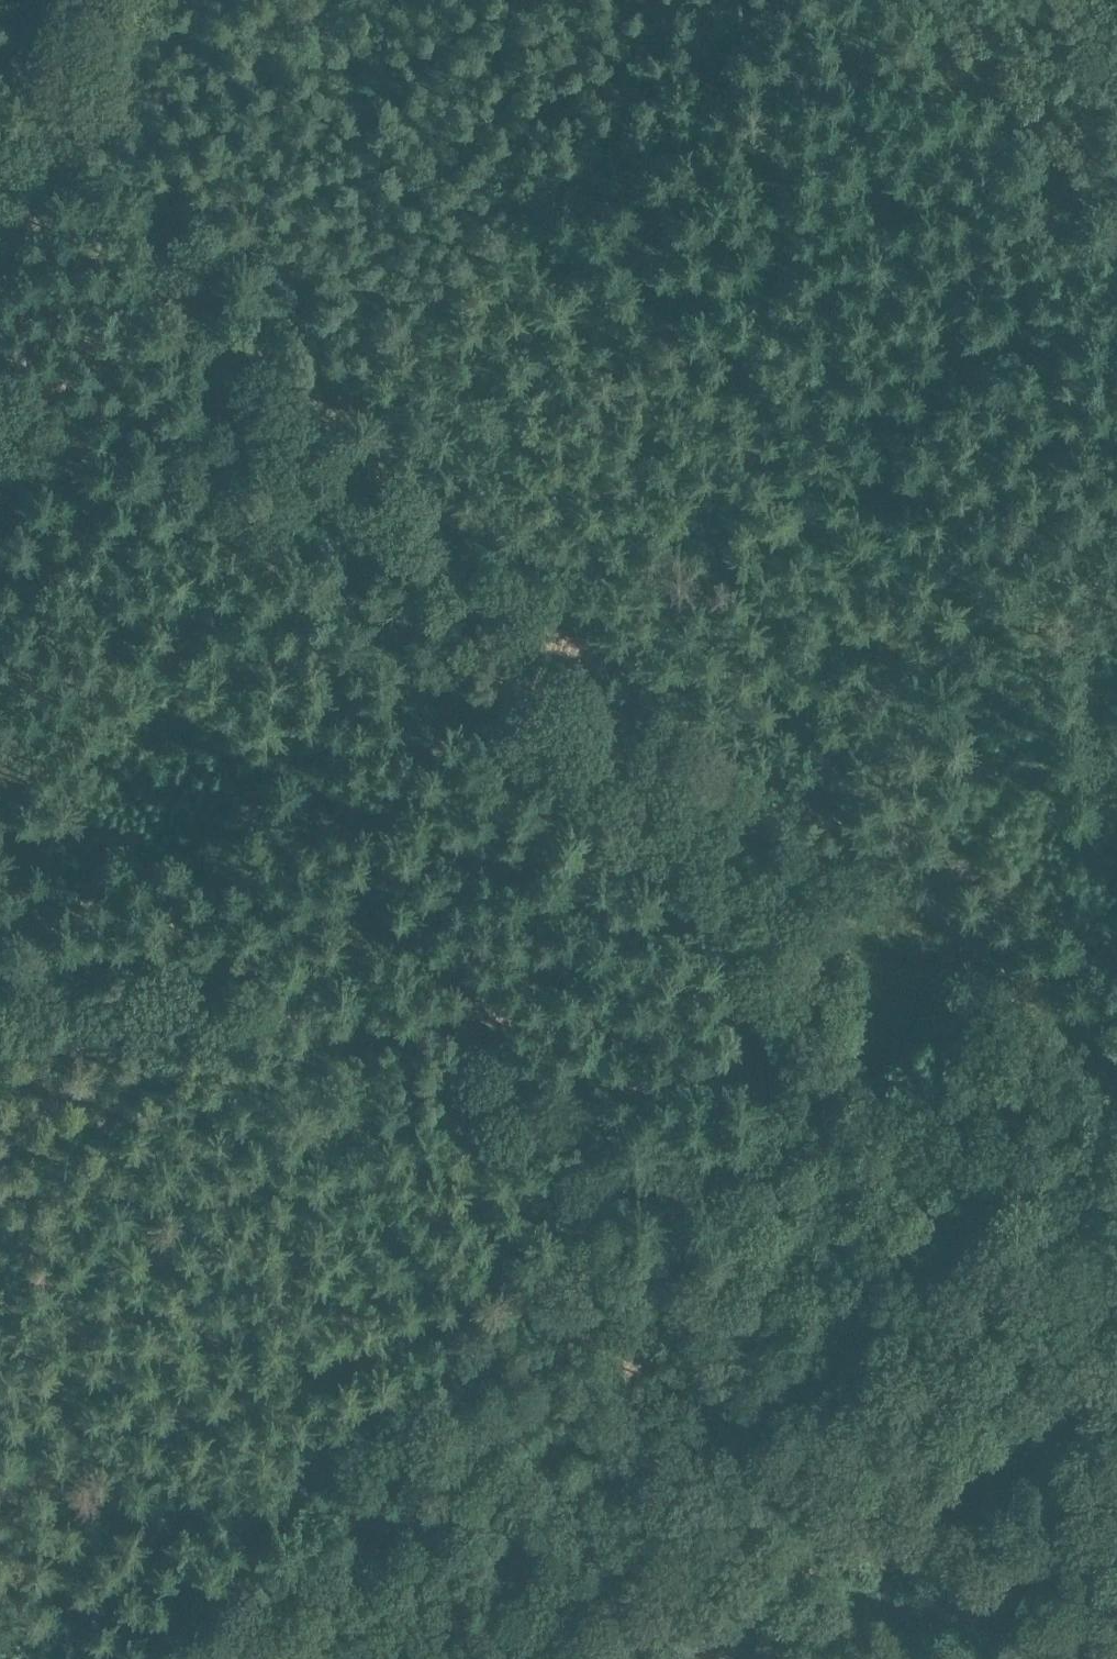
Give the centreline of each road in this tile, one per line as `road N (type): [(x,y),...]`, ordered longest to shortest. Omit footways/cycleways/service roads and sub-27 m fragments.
road 1 (track): [(1094,1658),(1035,1502),(967,1366)]
road 2 (track): [(971,0),(1116,159)]

